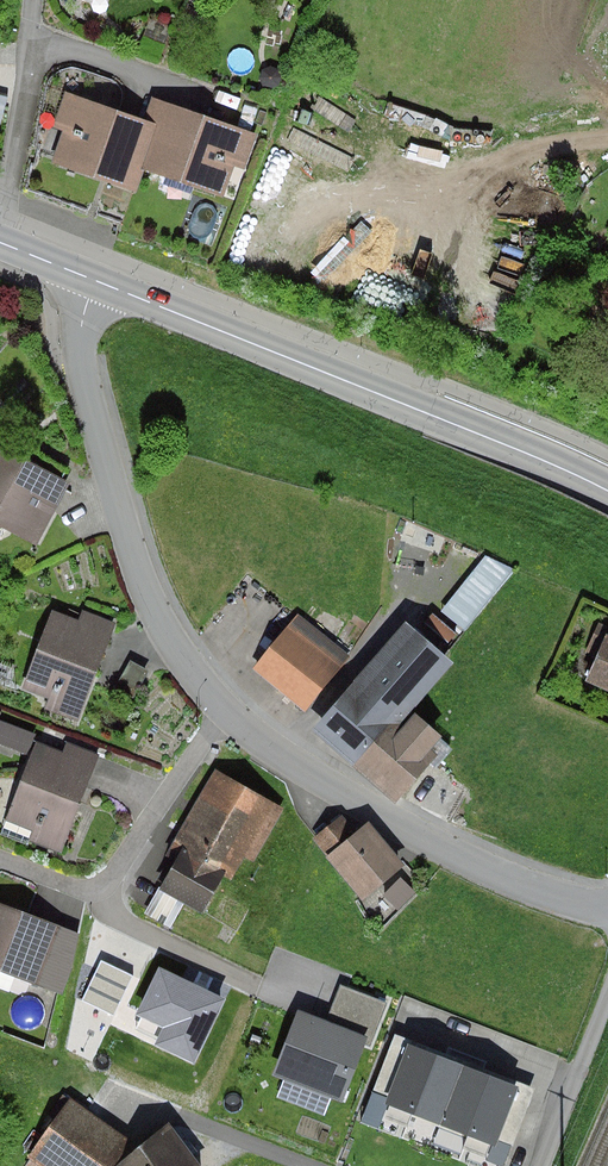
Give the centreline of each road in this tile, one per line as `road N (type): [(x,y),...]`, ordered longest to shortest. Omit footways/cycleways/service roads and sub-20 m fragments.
road 1 (residential): [(95,279),(82,325),(81,370),(141,575),(189,664),(230,713),(303,771),(491,869),(607,912)]
road 2 (tertiary): [(607,489),(95,279)]
road 3 (track): [(307,1165),(131,1098)]
road 4 (unclassified): [(607,994),(543,1165)]

